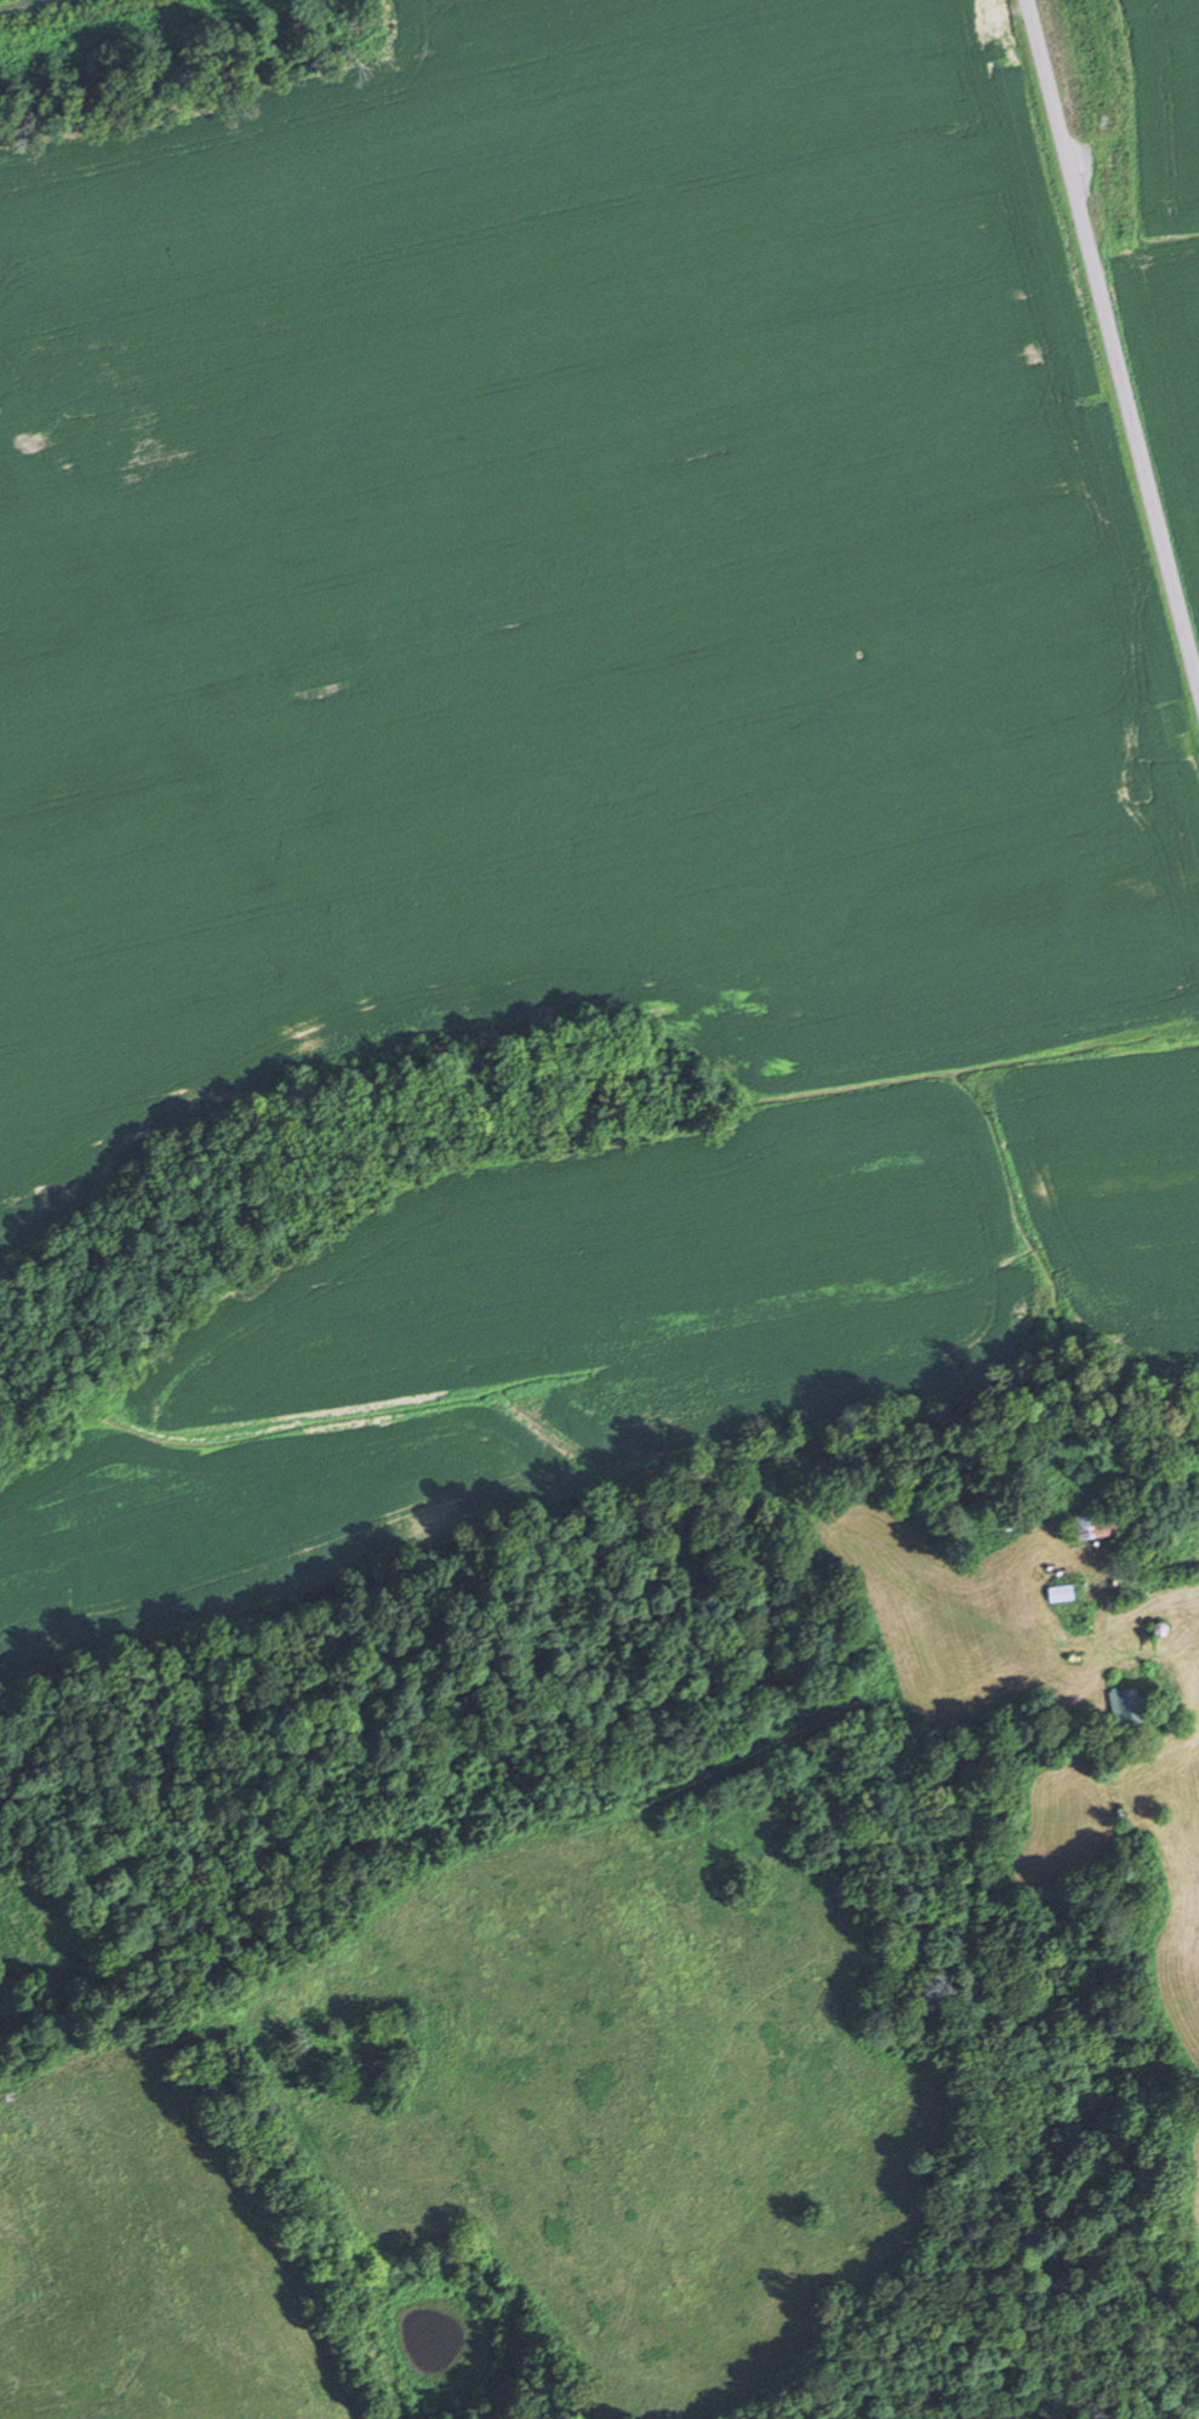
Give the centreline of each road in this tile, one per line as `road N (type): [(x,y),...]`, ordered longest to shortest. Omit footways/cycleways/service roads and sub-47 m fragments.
road 1 (secondary): [(1198,690),(1029,0)]

